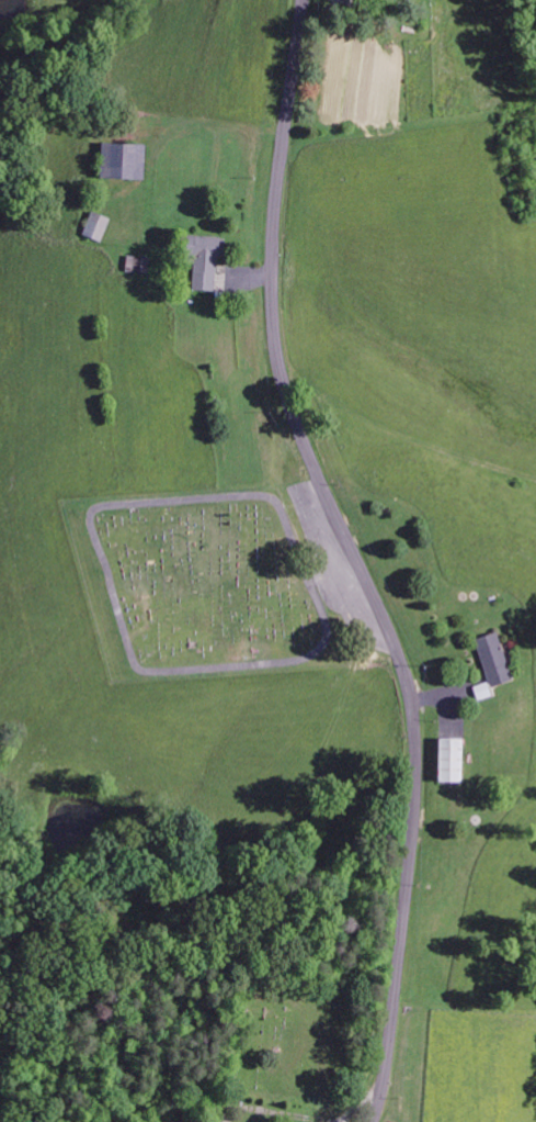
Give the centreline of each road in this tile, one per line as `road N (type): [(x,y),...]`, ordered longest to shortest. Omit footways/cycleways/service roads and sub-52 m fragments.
road 1 (residential): [(371,1121),(417,826),(415,756),(397,652),(278,374),(272,245),(302,0)]

